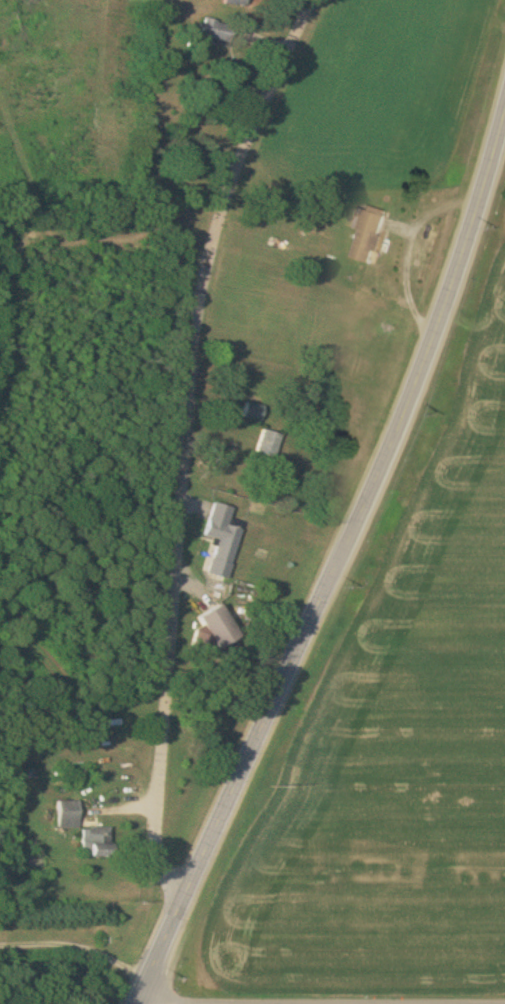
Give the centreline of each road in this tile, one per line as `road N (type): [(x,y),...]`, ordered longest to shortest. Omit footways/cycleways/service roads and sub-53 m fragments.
road 1 (primary): [(135,1003),(407,393),(504,91)]
road 2 (residential): [(186,895),(165,869),(160,826),(198,326),(227,200),(314,0)]

